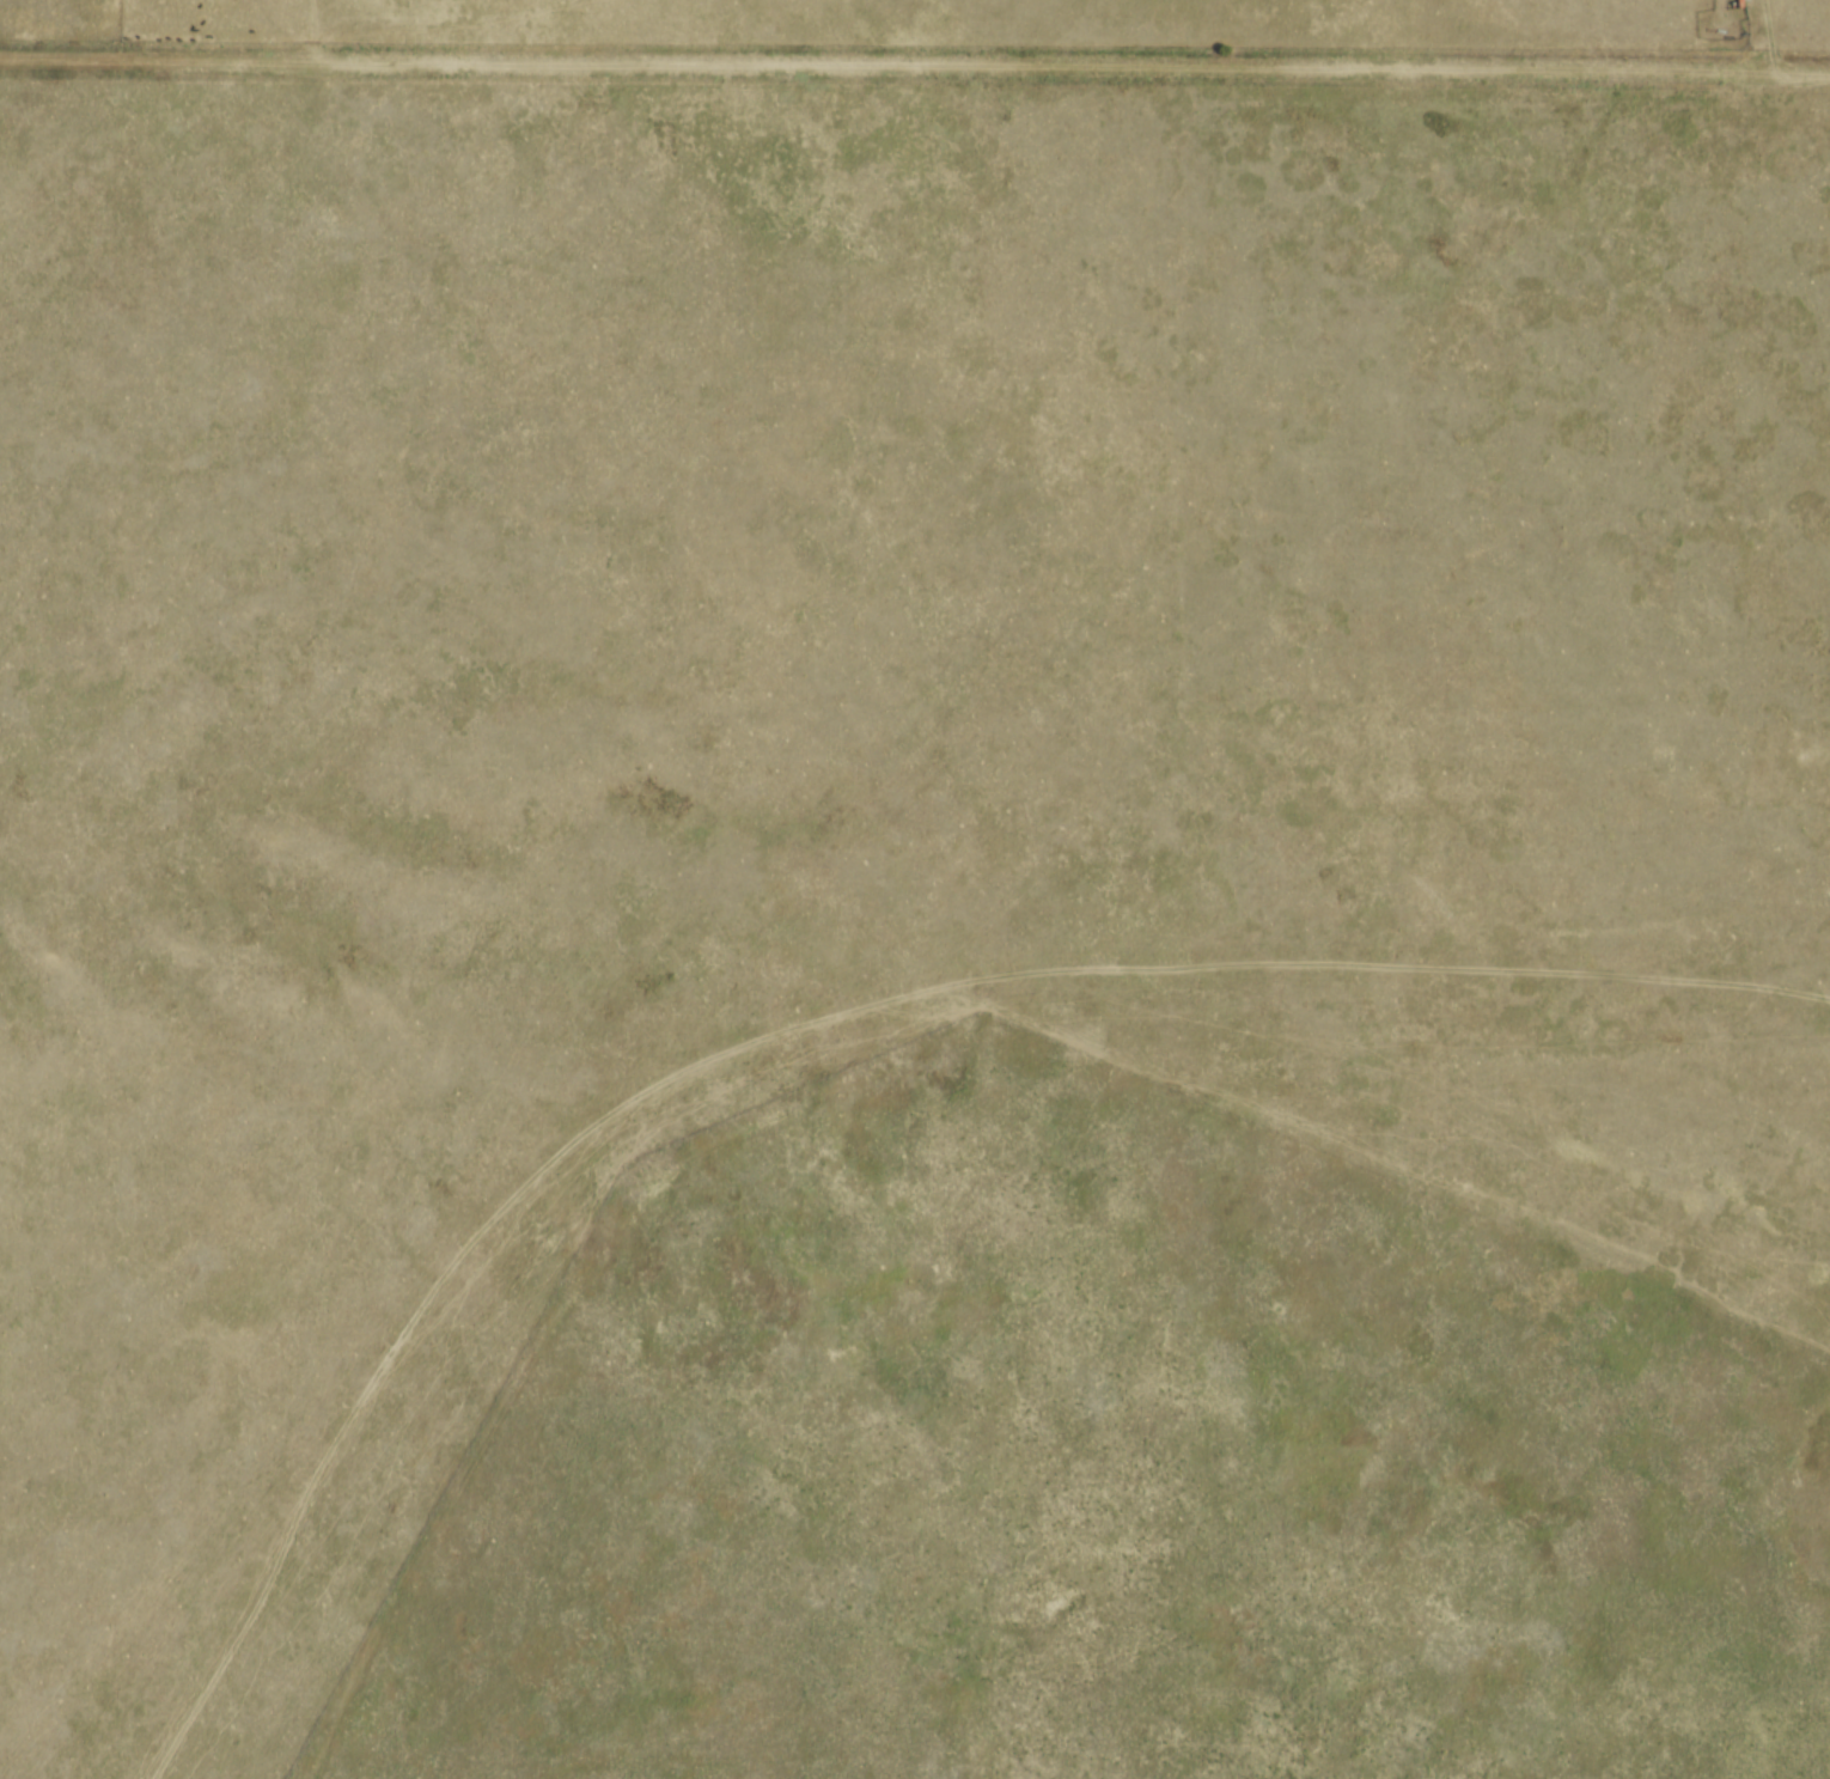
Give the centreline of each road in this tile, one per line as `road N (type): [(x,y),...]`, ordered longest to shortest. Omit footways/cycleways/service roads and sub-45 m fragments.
road 1 (residential): [(0,58),(1829,72)]

